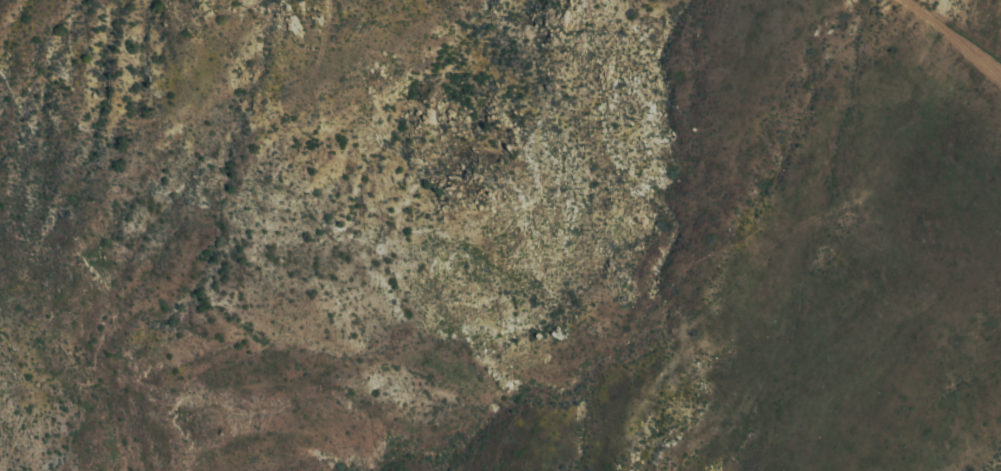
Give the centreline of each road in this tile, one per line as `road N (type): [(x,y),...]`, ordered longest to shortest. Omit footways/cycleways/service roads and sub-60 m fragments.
road 1 (track): [(900,0),(1000,80)]

